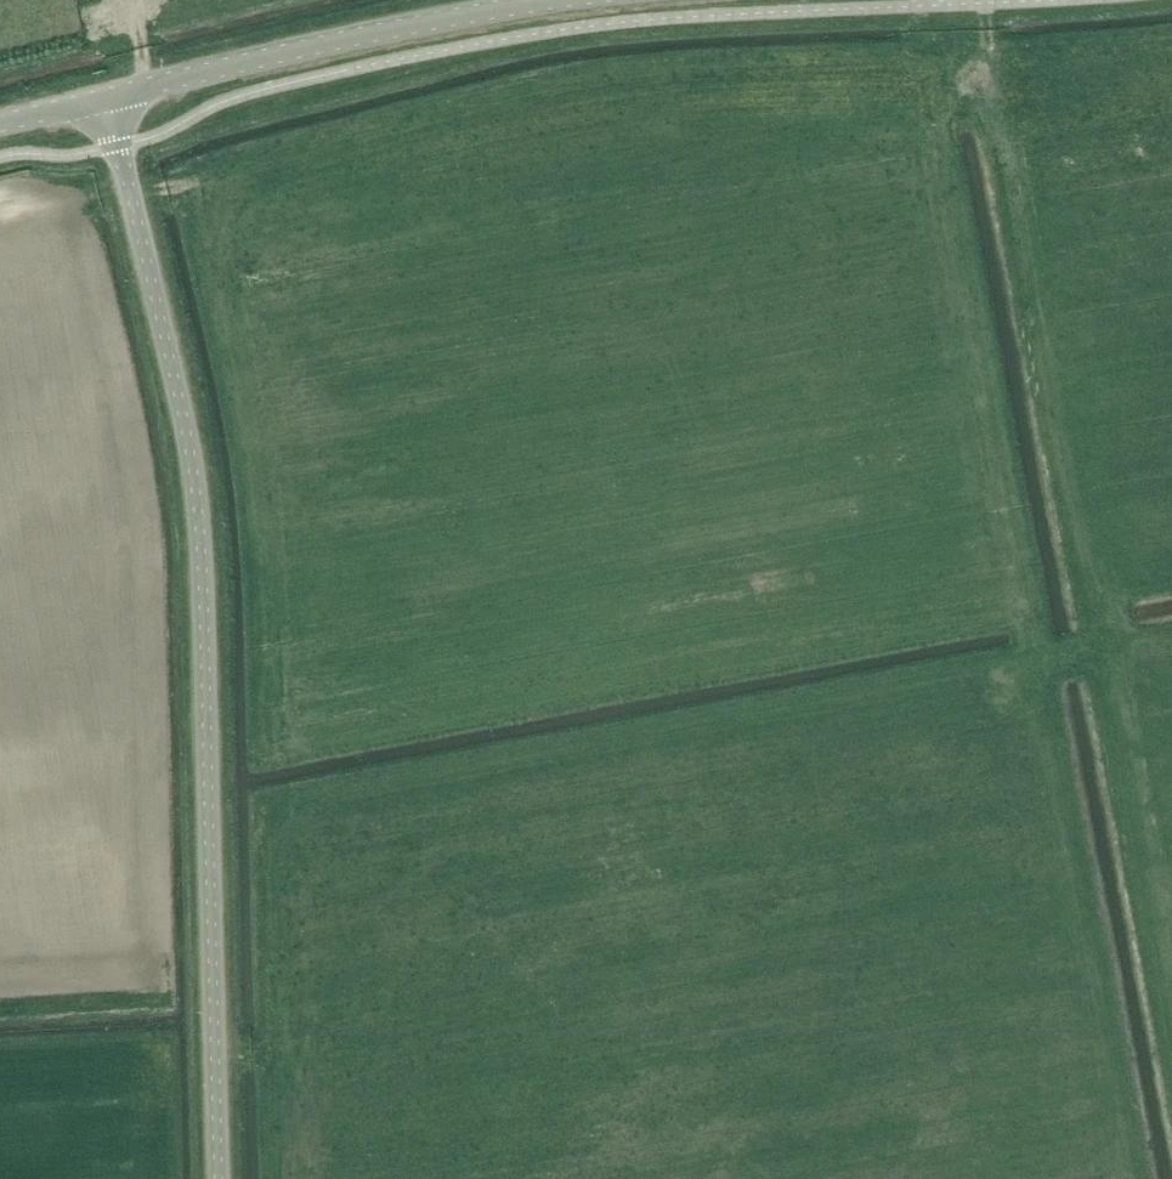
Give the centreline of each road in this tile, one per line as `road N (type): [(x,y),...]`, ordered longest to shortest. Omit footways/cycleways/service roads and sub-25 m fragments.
road 1 (unclassified): [(222,1178),(202,554),(185,409),(111,103)]
road 2 (tertiary): [(111,103),(387,30),(551,0)]

